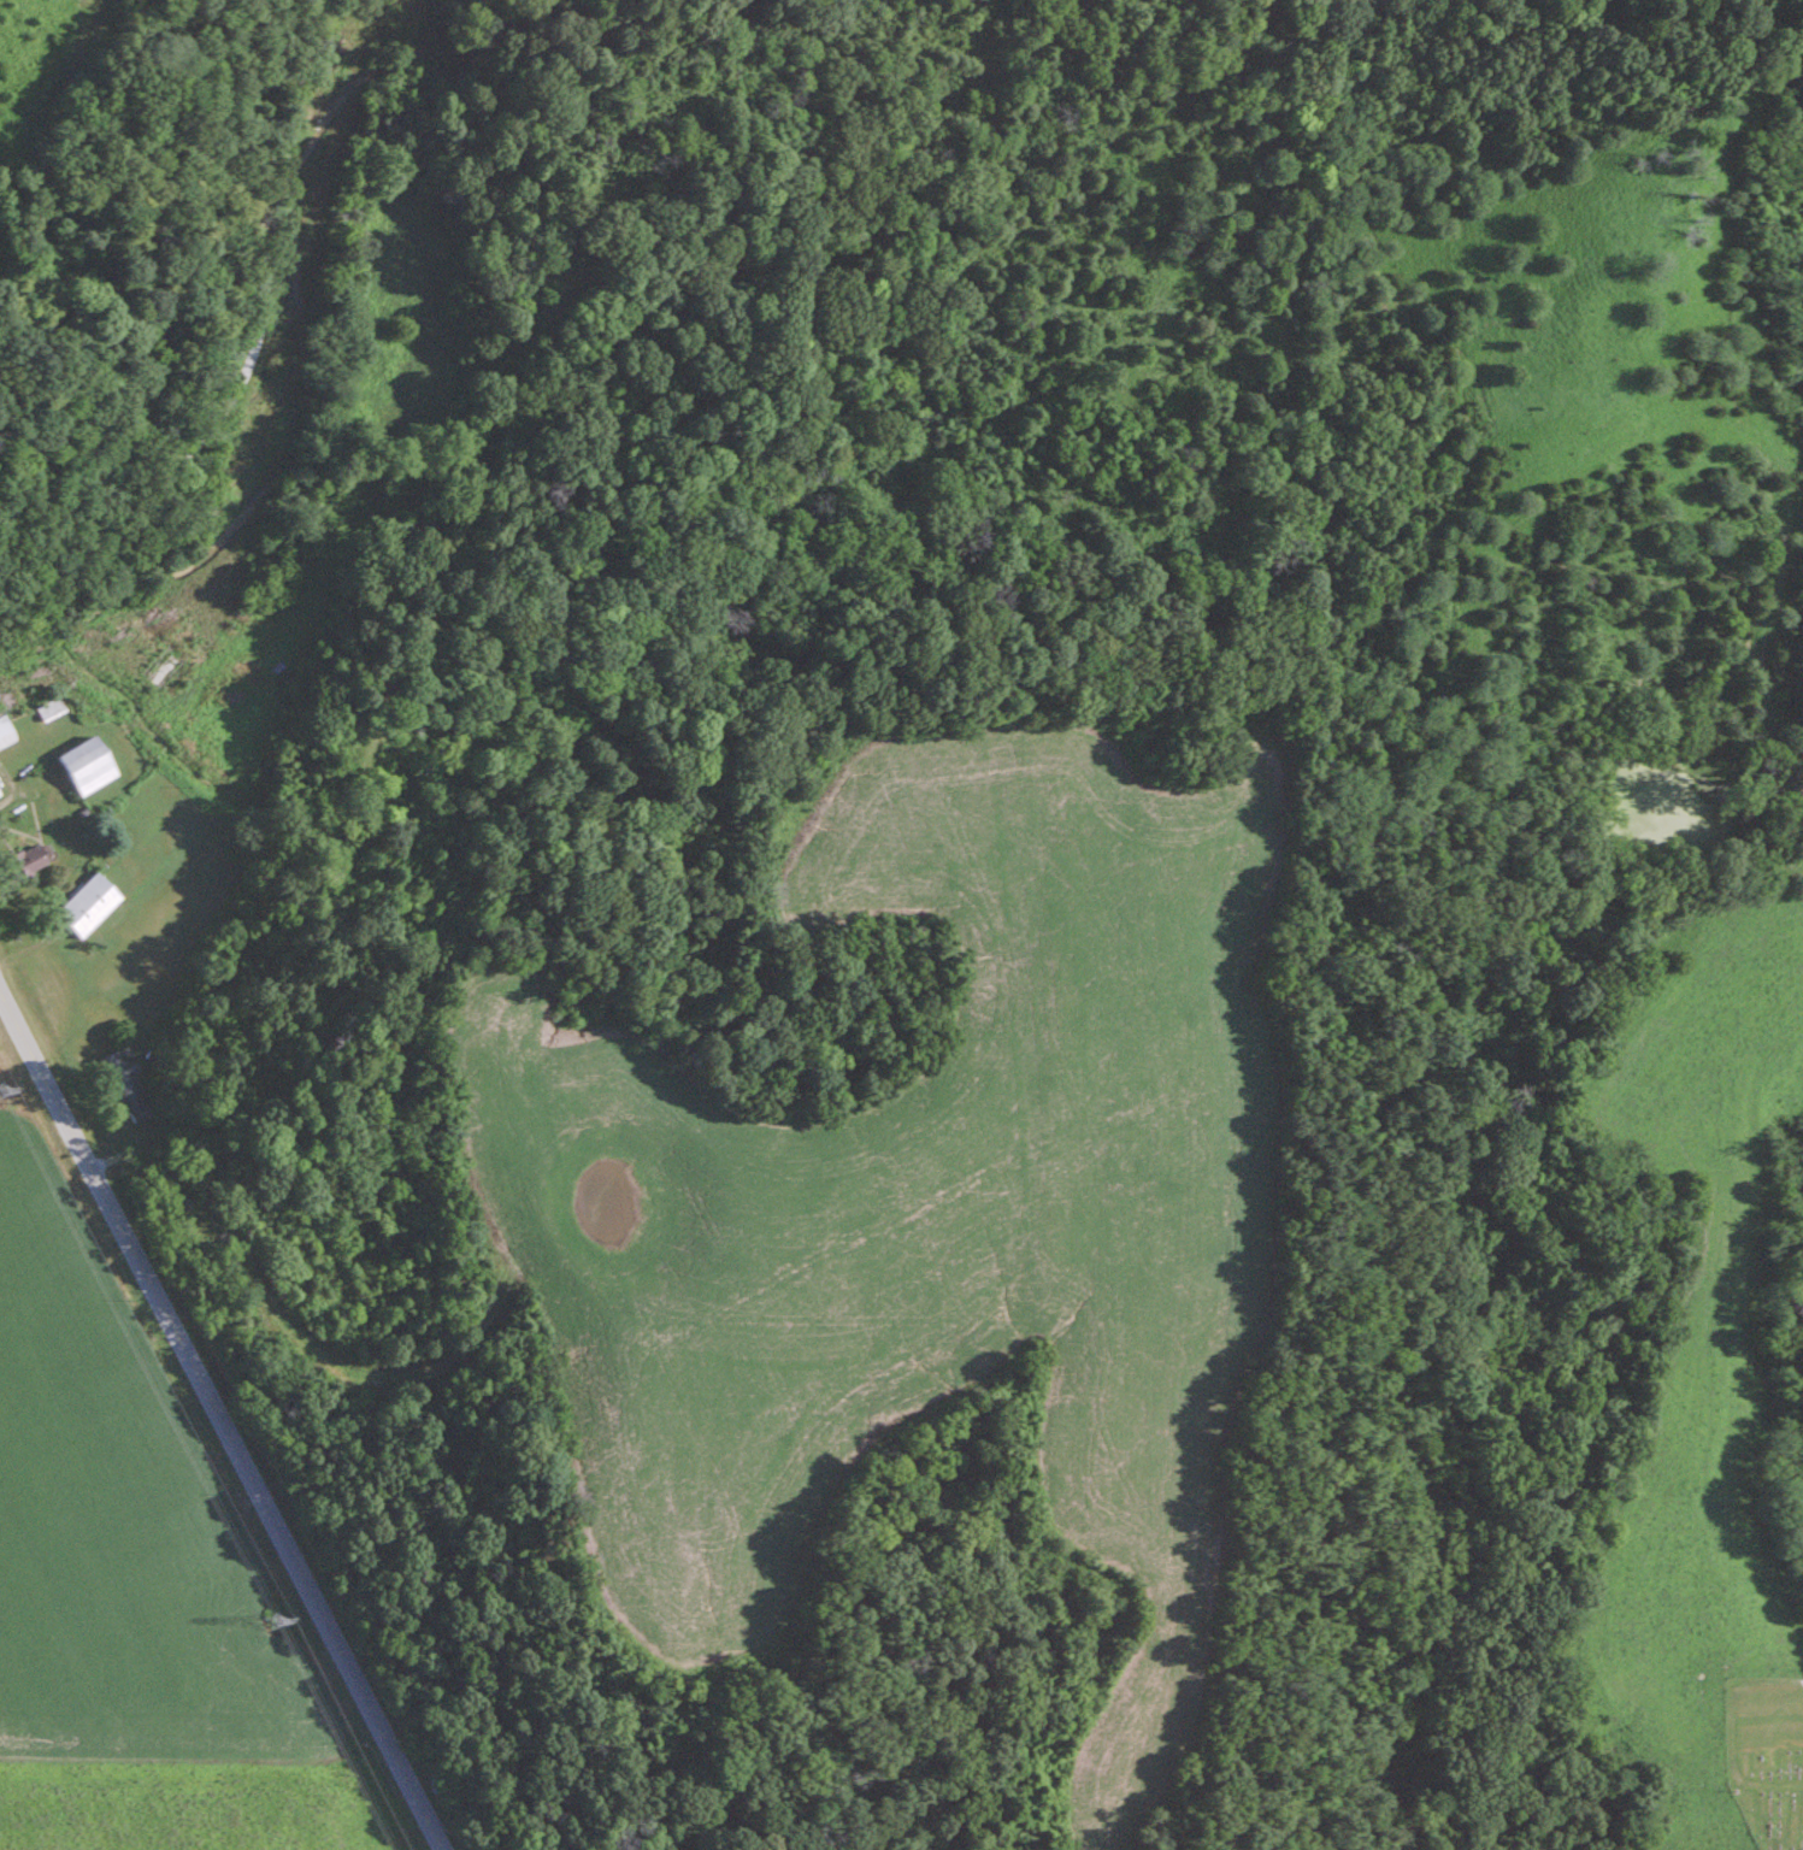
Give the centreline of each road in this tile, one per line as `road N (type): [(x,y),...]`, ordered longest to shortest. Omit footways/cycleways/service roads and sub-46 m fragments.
road 1 (secondary): [(0,997),(440,1849)]
road 2 (residential): [(0,621),(82,565),(207,430),(238,384),(260,328),(267,194),(282,124),(340,0)]

